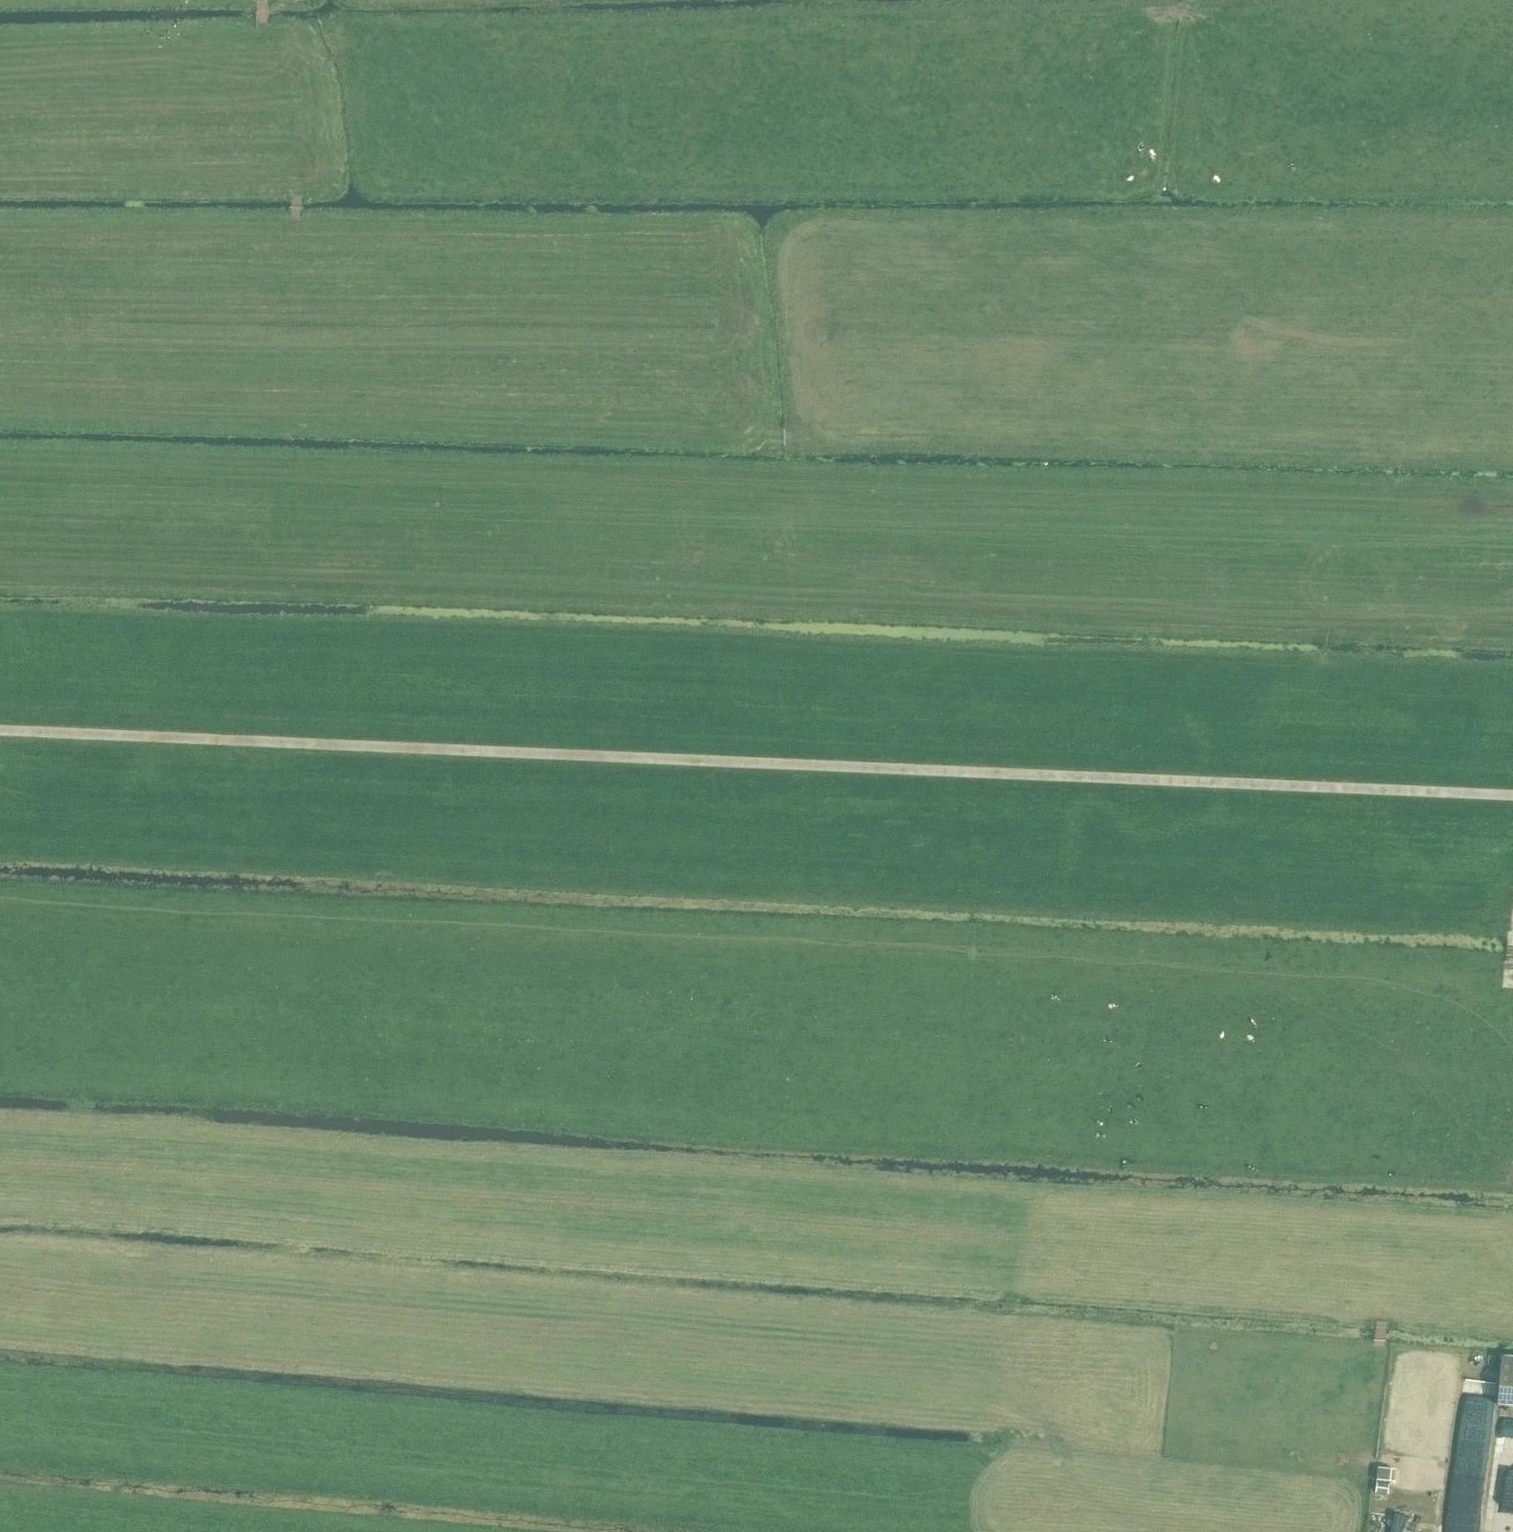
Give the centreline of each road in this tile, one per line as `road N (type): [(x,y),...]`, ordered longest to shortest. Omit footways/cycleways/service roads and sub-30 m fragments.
road 1 (track): [(0,736),(1319,787)]
road 2 (track): [(1319,787),(1512,796)]

